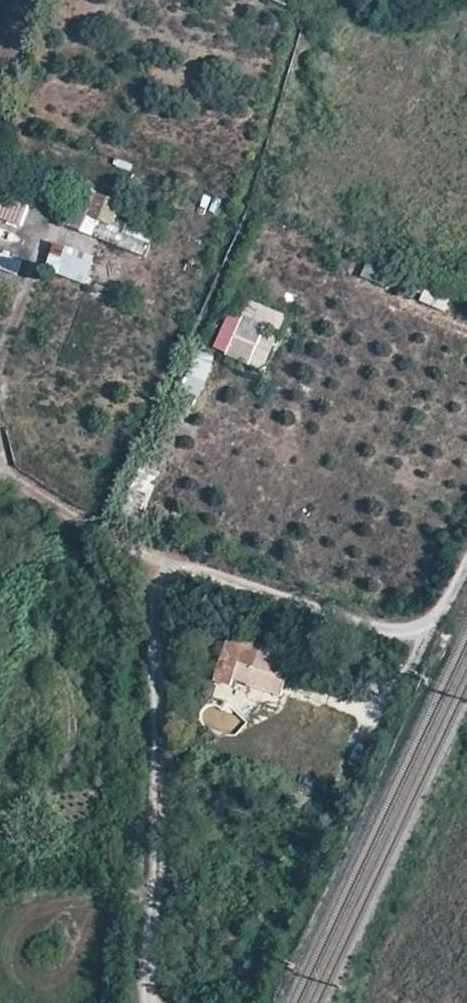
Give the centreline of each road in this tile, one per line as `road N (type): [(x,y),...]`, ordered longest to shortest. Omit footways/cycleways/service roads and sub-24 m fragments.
road 1 (track): [(152,1002),(148,964),(161,850),(154,590),(166,563)]
road 2 (track): [(166,563),(211,571),(397,636),(428,634),(466,564)]
road 3 (track): [(0,474),(166,563)]

